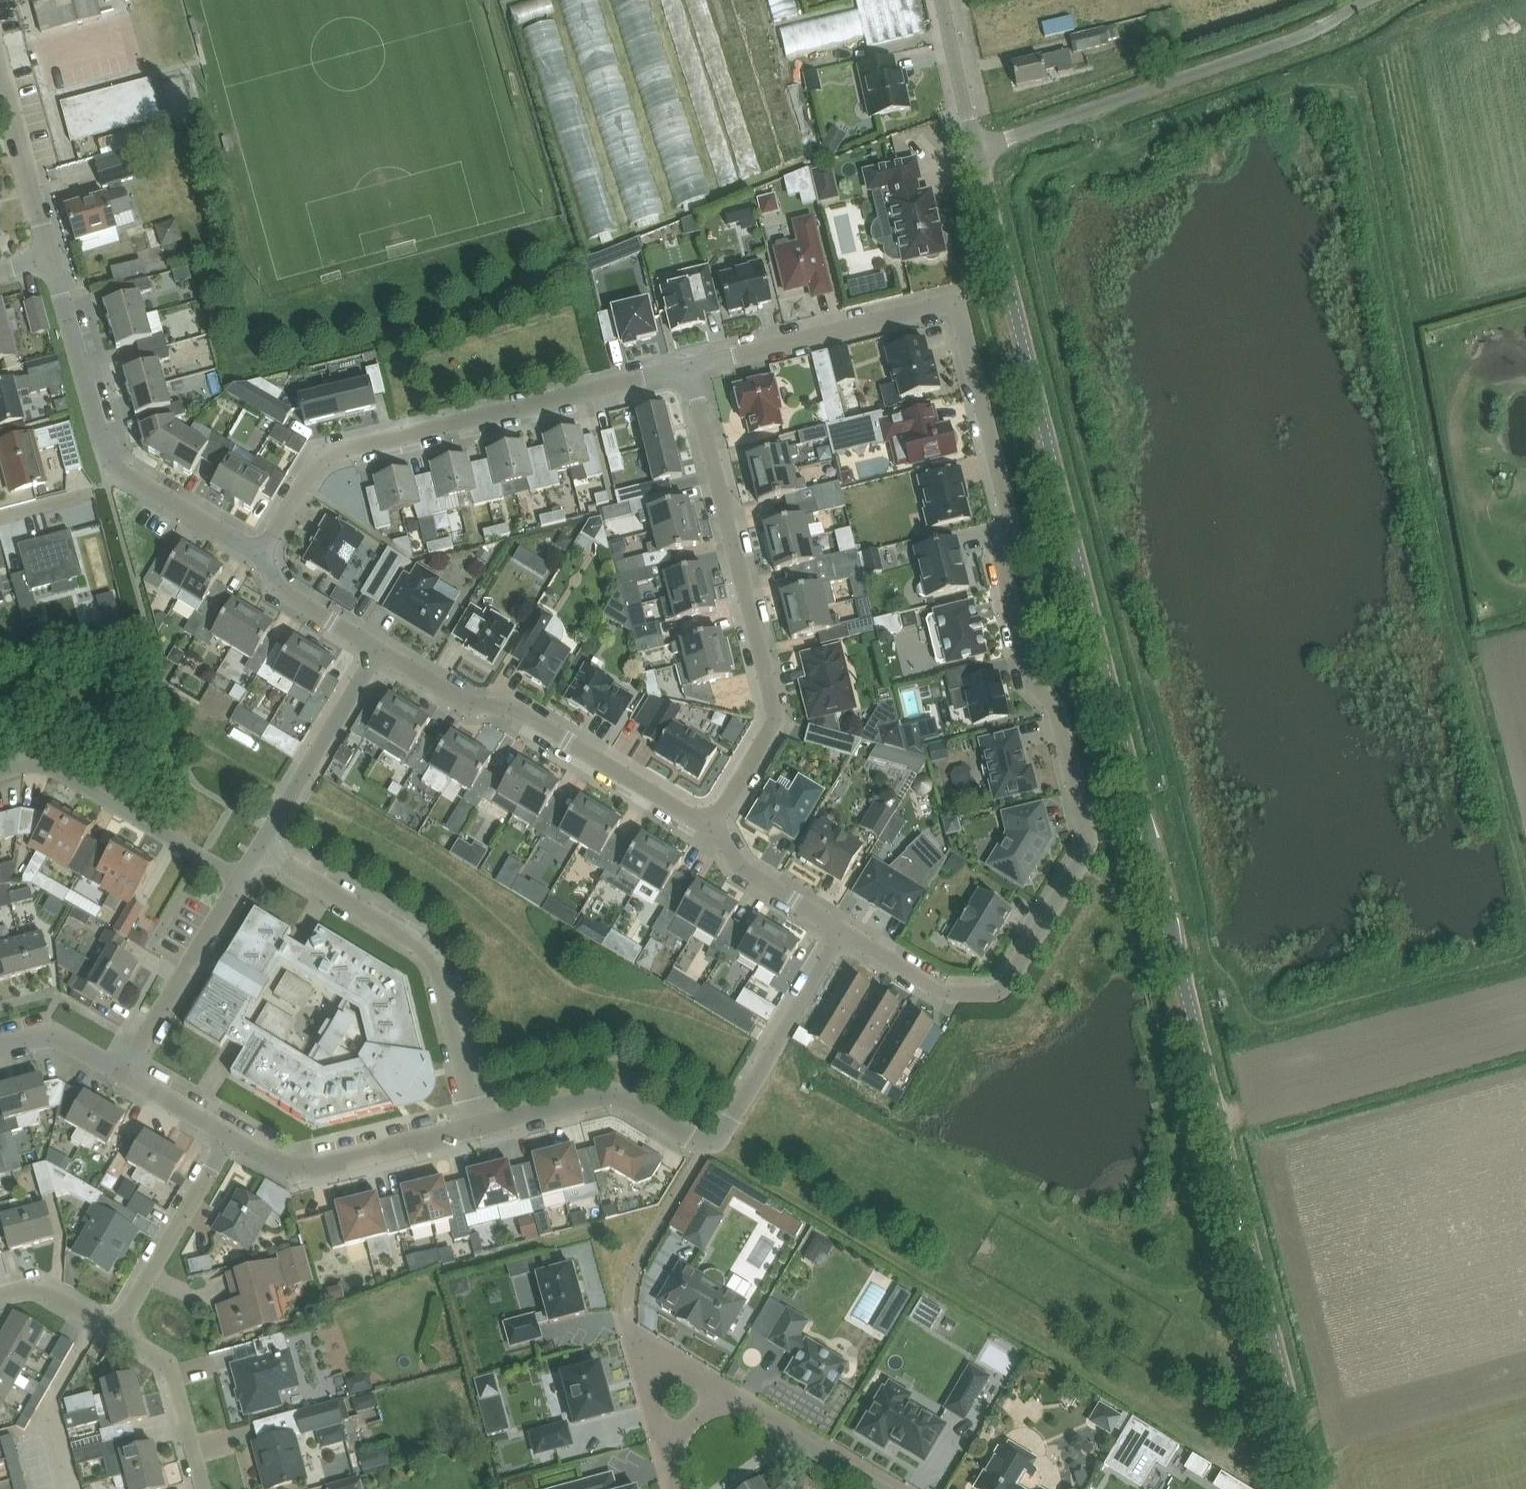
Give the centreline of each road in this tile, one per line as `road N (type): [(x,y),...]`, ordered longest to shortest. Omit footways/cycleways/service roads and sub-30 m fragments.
road 1 (unclassified): [(1312,1488),(975,150)]
road 2 (residential): [(955,993),(1001,992),(1088,838),(1054,707),(1029,680),(1000,555),(1012,518),(957,304),(691,368)]
road 3 (residential): [(480,1127),(607,1094),(629,1098),(680,1134),(721,1137),(845,934)]
road 4 (residential): [(691,368),(319,458),(264,552)]
road 5 (residential): [(712,823),(777,715),(691,368)]
road 6 (unclassified): [(975,150),(1319,30),(1375,0)]
road 7 (residential): [(264,552),(106,462),(51,256)]
road 8 (residential): [(712,823),(512,706),(471,705),(376,648)]
road 9 (residential): [(480,1127),(423,947),(260,849)]
road 10 (residential): [(0,771),(43,763),(242,881)]
road 11 (residential): [(229,1135),(298,1169),(480,1127)]
road 12 (residential): [(260,849),(376,648)]
road 13 (residential): [(124,1075),(242,881)]
road 14 (residential): [(117,1331),(229,1135)]
road 15 (residential): [(117,1331),(169,1362),(203,1488)]
road 16 (residential): [(51,256),(0,72)]
road 17 (residential): [(68,1488),(48,1415),(97,1321)]
road 18 (residential): [(845,934),(739,868),(712,823)]
road 19 (residential): [(887,1488),(740,1400)]
road 20 (unclassified): [(975,150),(940,0)]
road 21 (residential): [(376,648),(279,589),(264,552)]
road 22 (residential): [(0,1048),(50,1035),(124,1075)]
road 23 (residential): [(740,1400),(627,1329)]
road 24 (residential): [(955,993),(845,934)]
road 25 (residential): [(667,1445),(627,1329)]
road 26 (residential): [(124,1075),(229,1135)]

